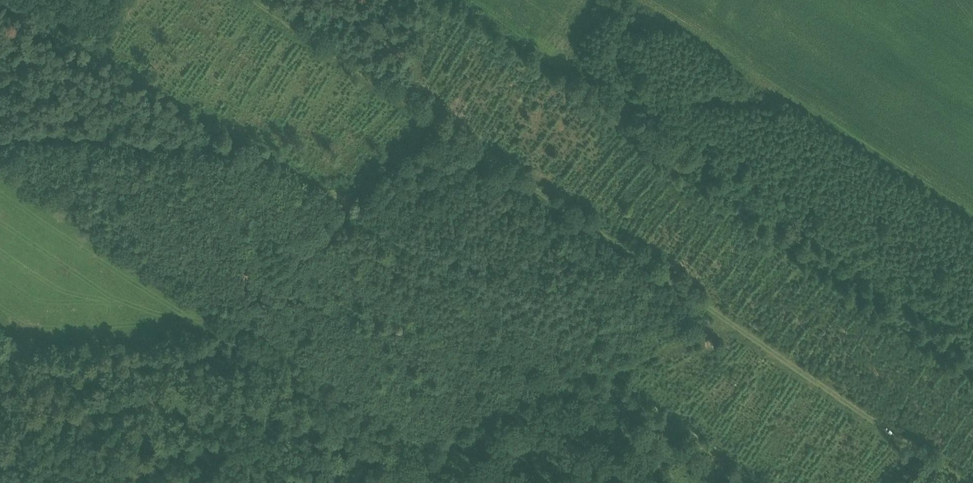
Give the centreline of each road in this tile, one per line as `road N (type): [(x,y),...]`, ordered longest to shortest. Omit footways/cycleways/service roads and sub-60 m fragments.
road 1 (track): [(968,482),(810,365),(580,227),(242,0)]

